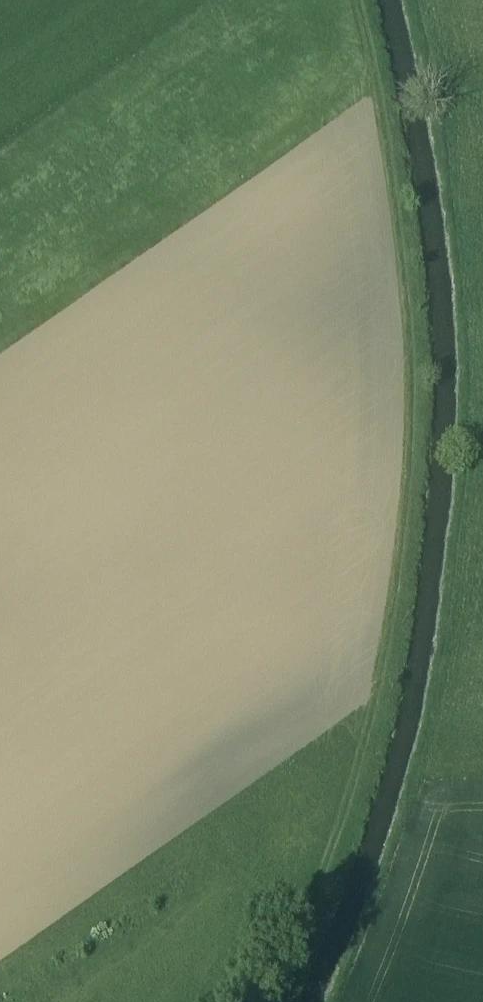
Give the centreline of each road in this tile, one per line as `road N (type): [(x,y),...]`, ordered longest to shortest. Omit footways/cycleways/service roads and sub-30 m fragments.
road 1 (track): [(358,0),(398,215),(413,365),(409,480),(395,619),(328,880),(278,1001)]

